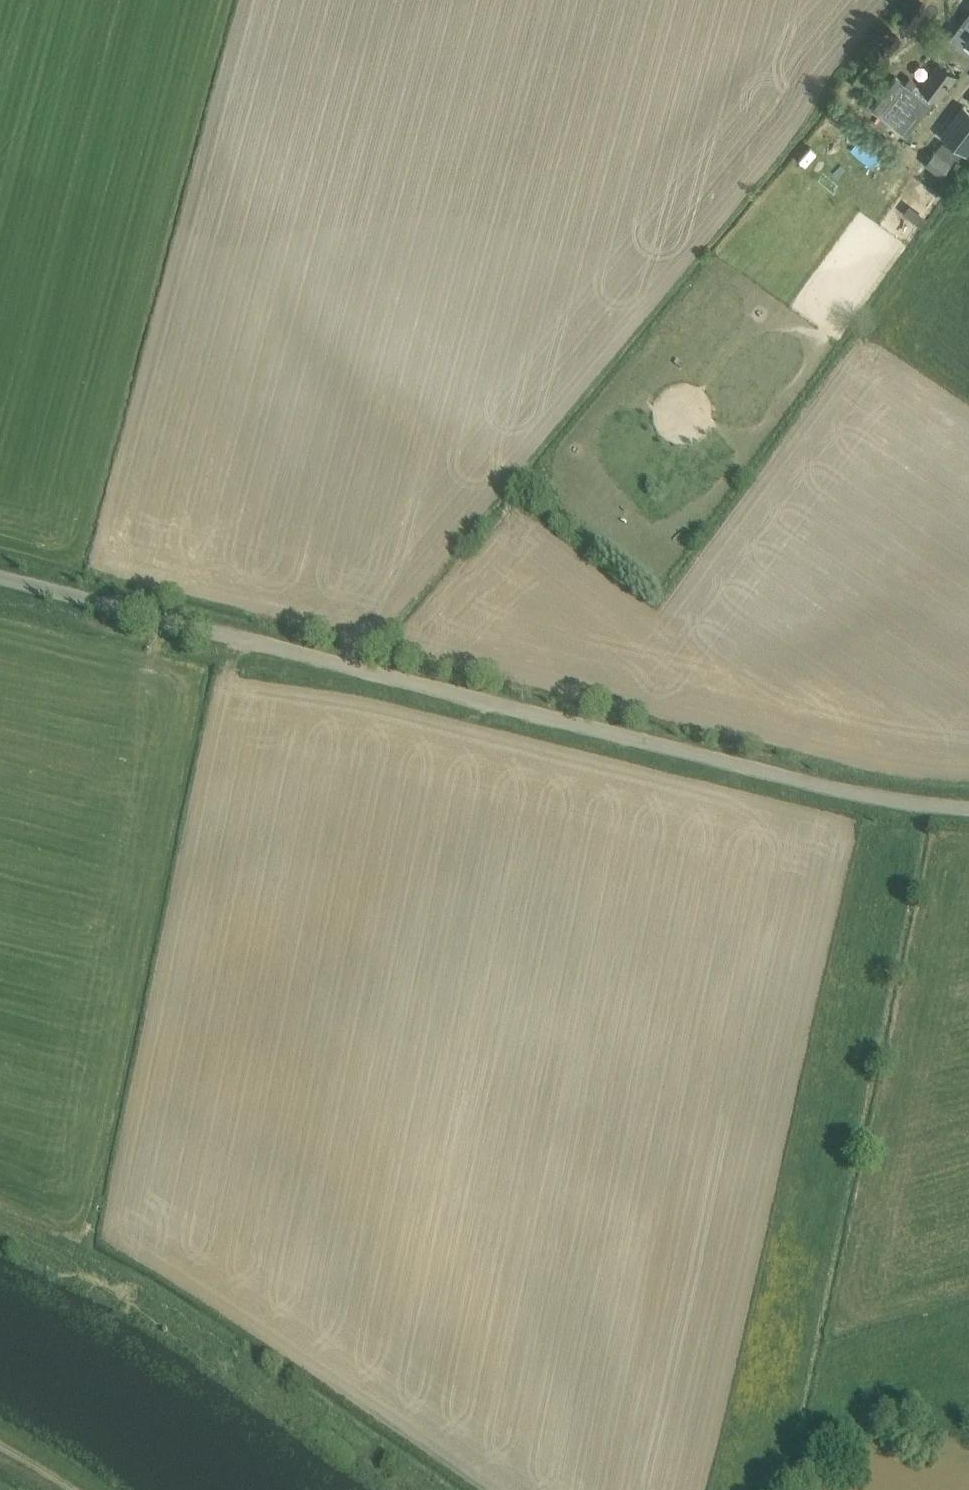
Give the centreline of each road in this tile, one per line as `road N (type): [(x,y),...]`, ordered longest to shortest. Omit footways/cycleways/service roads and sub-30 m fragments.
road 1 (unclassified): [(968,809),(828,788),(0,579)]

